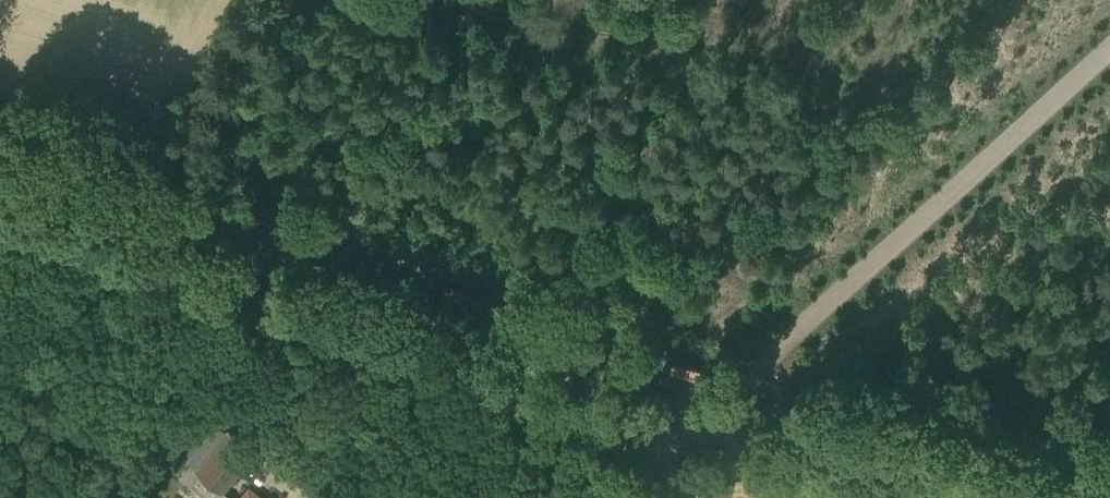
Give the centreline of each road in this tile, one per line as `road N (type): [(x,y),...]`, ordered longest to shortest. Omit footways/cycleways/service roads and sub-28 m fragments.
road 1 (primary): [(1030,497),(0,146)]
road 2 (unclassified): [(686,432),(0,185)]
road 3 (track): [(755,364),(1109,42)]
road 4 (unclassified): [(878,497),(686,432)]

